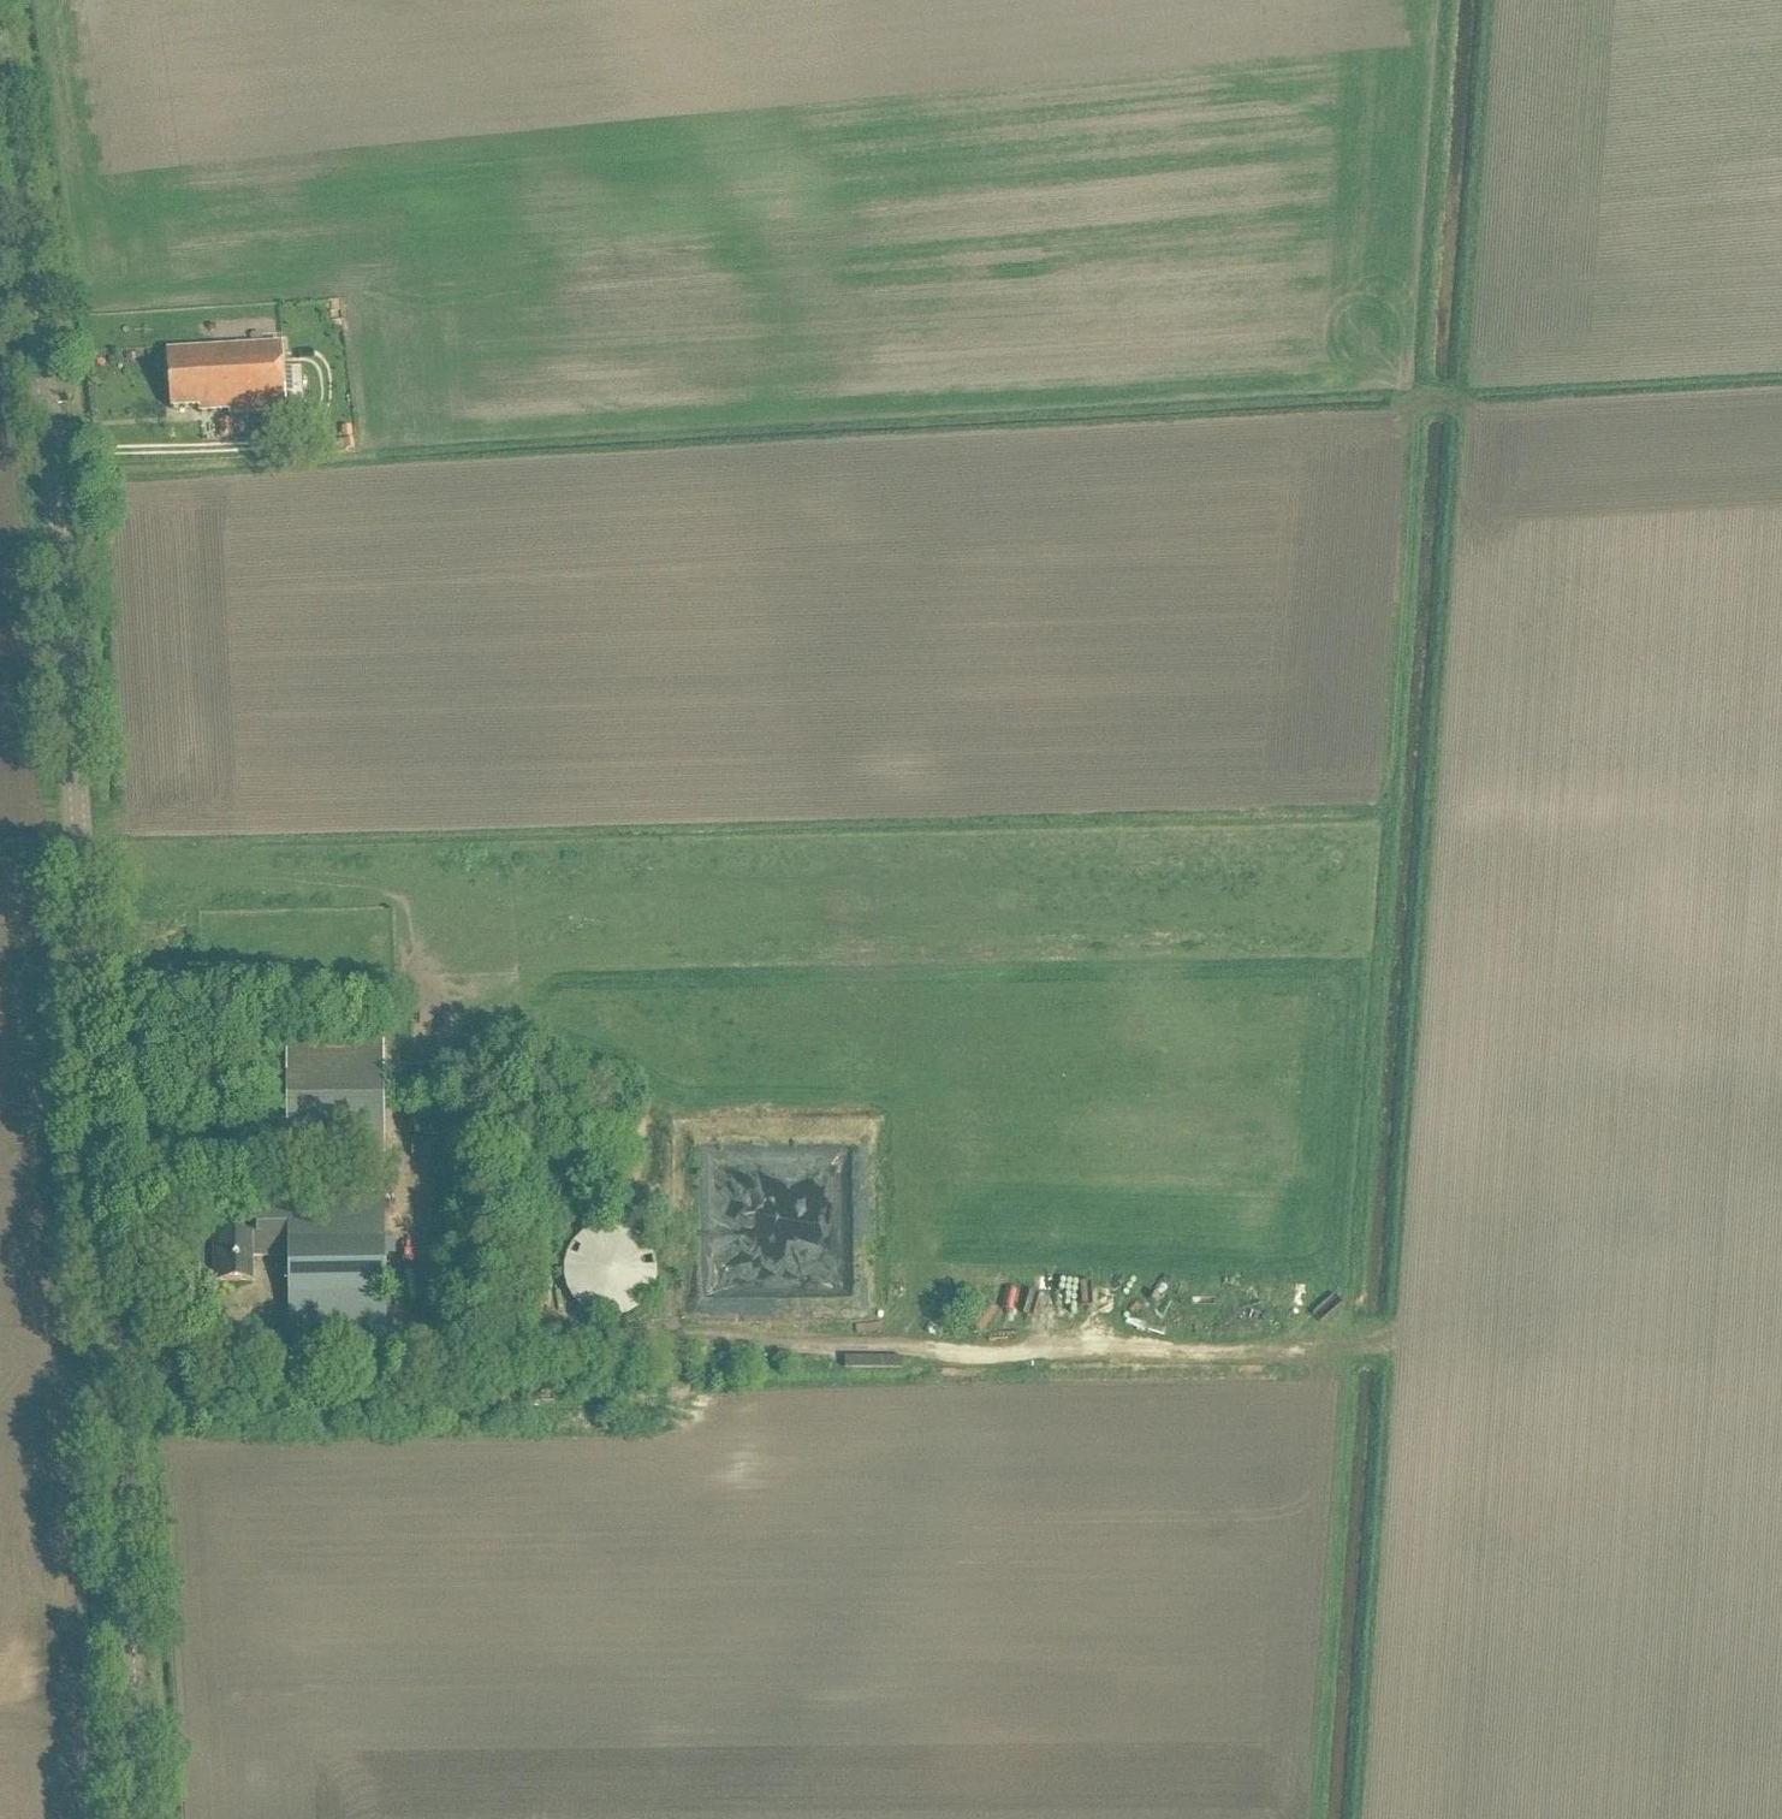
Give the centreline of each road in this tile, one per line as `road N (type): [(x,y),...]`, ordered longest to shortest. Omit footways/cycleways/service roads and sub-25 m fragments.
road 1 (tertiary): [(136,1818),(54,525),(0,86)]

